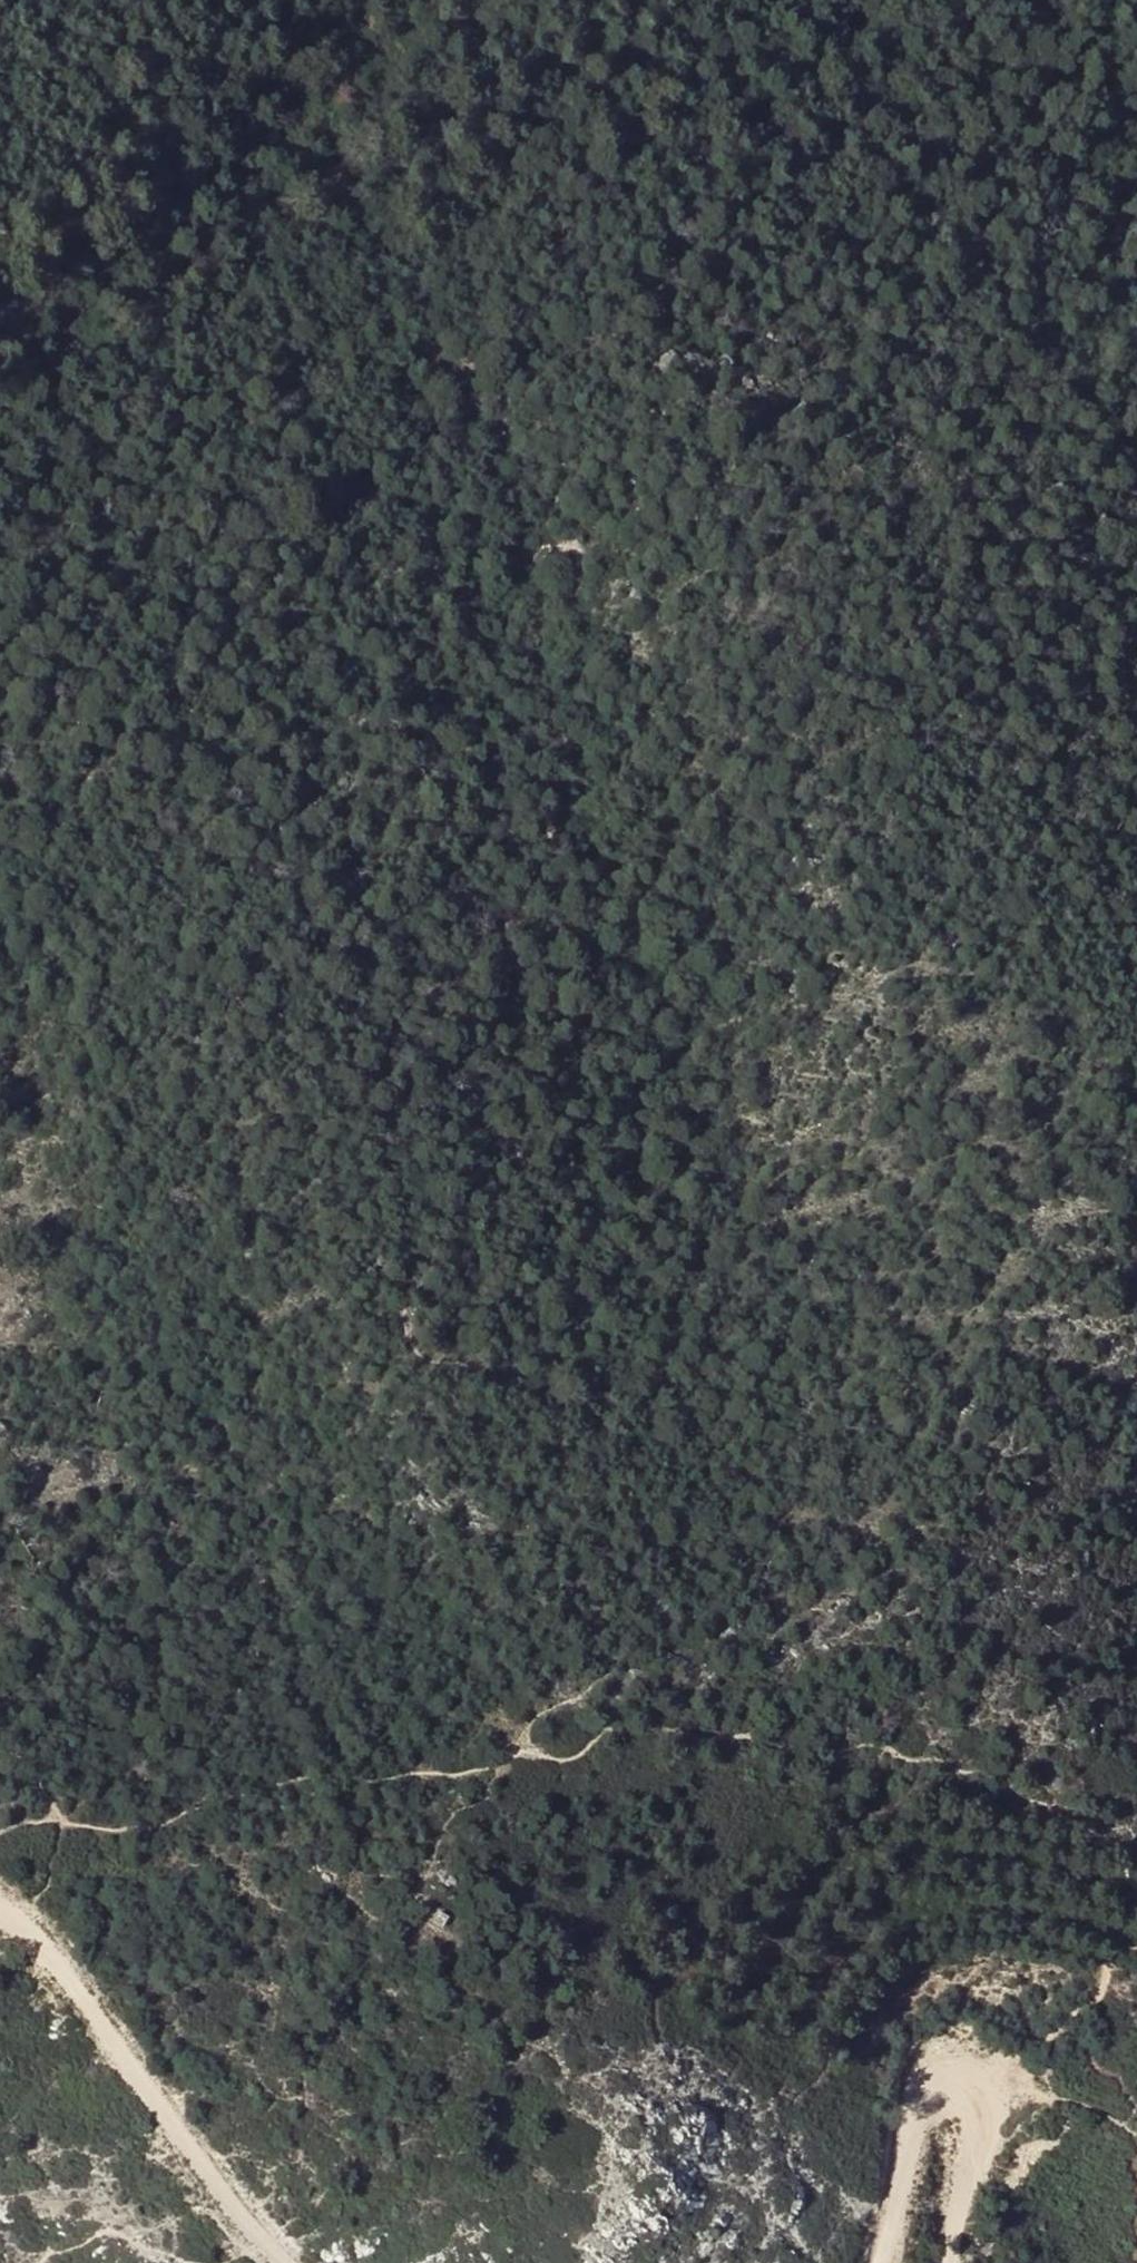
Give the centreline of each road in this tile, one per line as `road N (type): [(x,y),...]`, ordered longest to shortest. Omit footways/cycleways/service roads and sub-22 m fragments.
road 1 (track): [(943,2262),(954,2171),(991,2083),(983,2059),(961,2049),(936,2053),(915,2076),(878,2262)]
road 2 (track): [(285,2262),(244,2225),(25,1929),(0,1910)]

